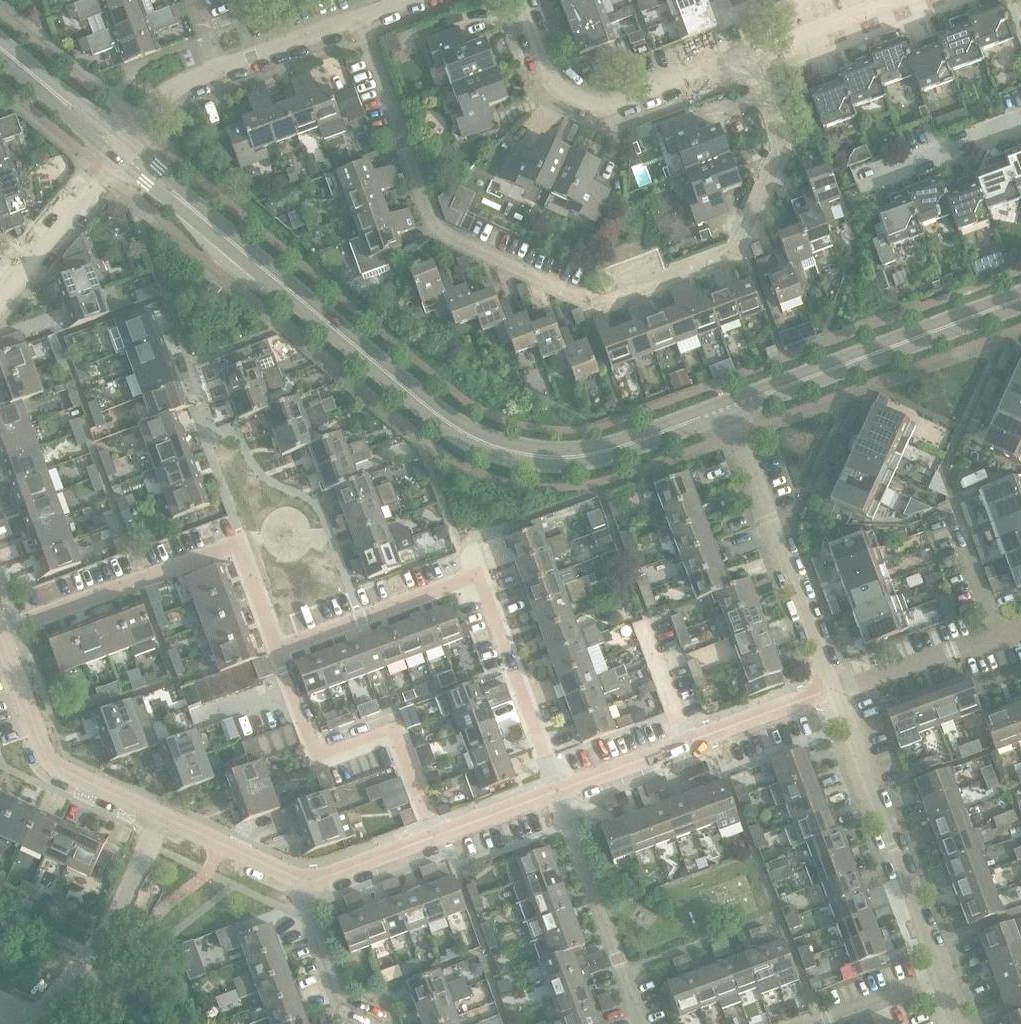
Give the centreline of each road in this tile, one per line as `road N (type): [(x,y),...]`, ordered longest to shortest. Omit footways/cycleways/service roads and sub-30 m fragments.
road 1 (residential): [(749,55),(781,148),(733,256),(598,303),(439,233),(362,18)]
road 2 (tertiary): [(186,204),(443,422),(481,442),(518,455),(579,457),(730,408)]
road 3 (residential): [(563,793),(481,576),(276,649)]
road 4 (residential): [(300,884),(54,764),(2,624)]
road 5 (residential): [(276,649),(238,545),(2,624)]
road 6 (residential): [(435,839),(397,732),(319,759),(276,649)]
road 7 (tertiary): [(730,408),(1020,300)]
road 8 (residential): [(836,691),(941,975)]
road 9 (residential): [(749,55),(598,109),(554,85),(521,0)]
road 10 (residential): [(836,691),(563,793)]
road 11 (residential): [(739,434),(836,691)]
road 12 (residential): [(645,1023),(563,793)]
road 13 (residential): [(0,303),(118,161)]
road 14 (residential): [(836,691),(997,637)]
road 15 (residential): [(899,0),(749,55)]
road 16 (residential): [(219,69),(362,18)]
road 17 (residential): [(878,181),(1020,129)]
road 18 (residential): [(300,884),(348,1023)]
road 19 (residential): [(435,839),(300,884)]
road 20 (residential): [(811,1023),(941,975)]
road 21 (residential): [(563,793),(435,839)]
road 22 (residential): [(997,637),(950,510)]

